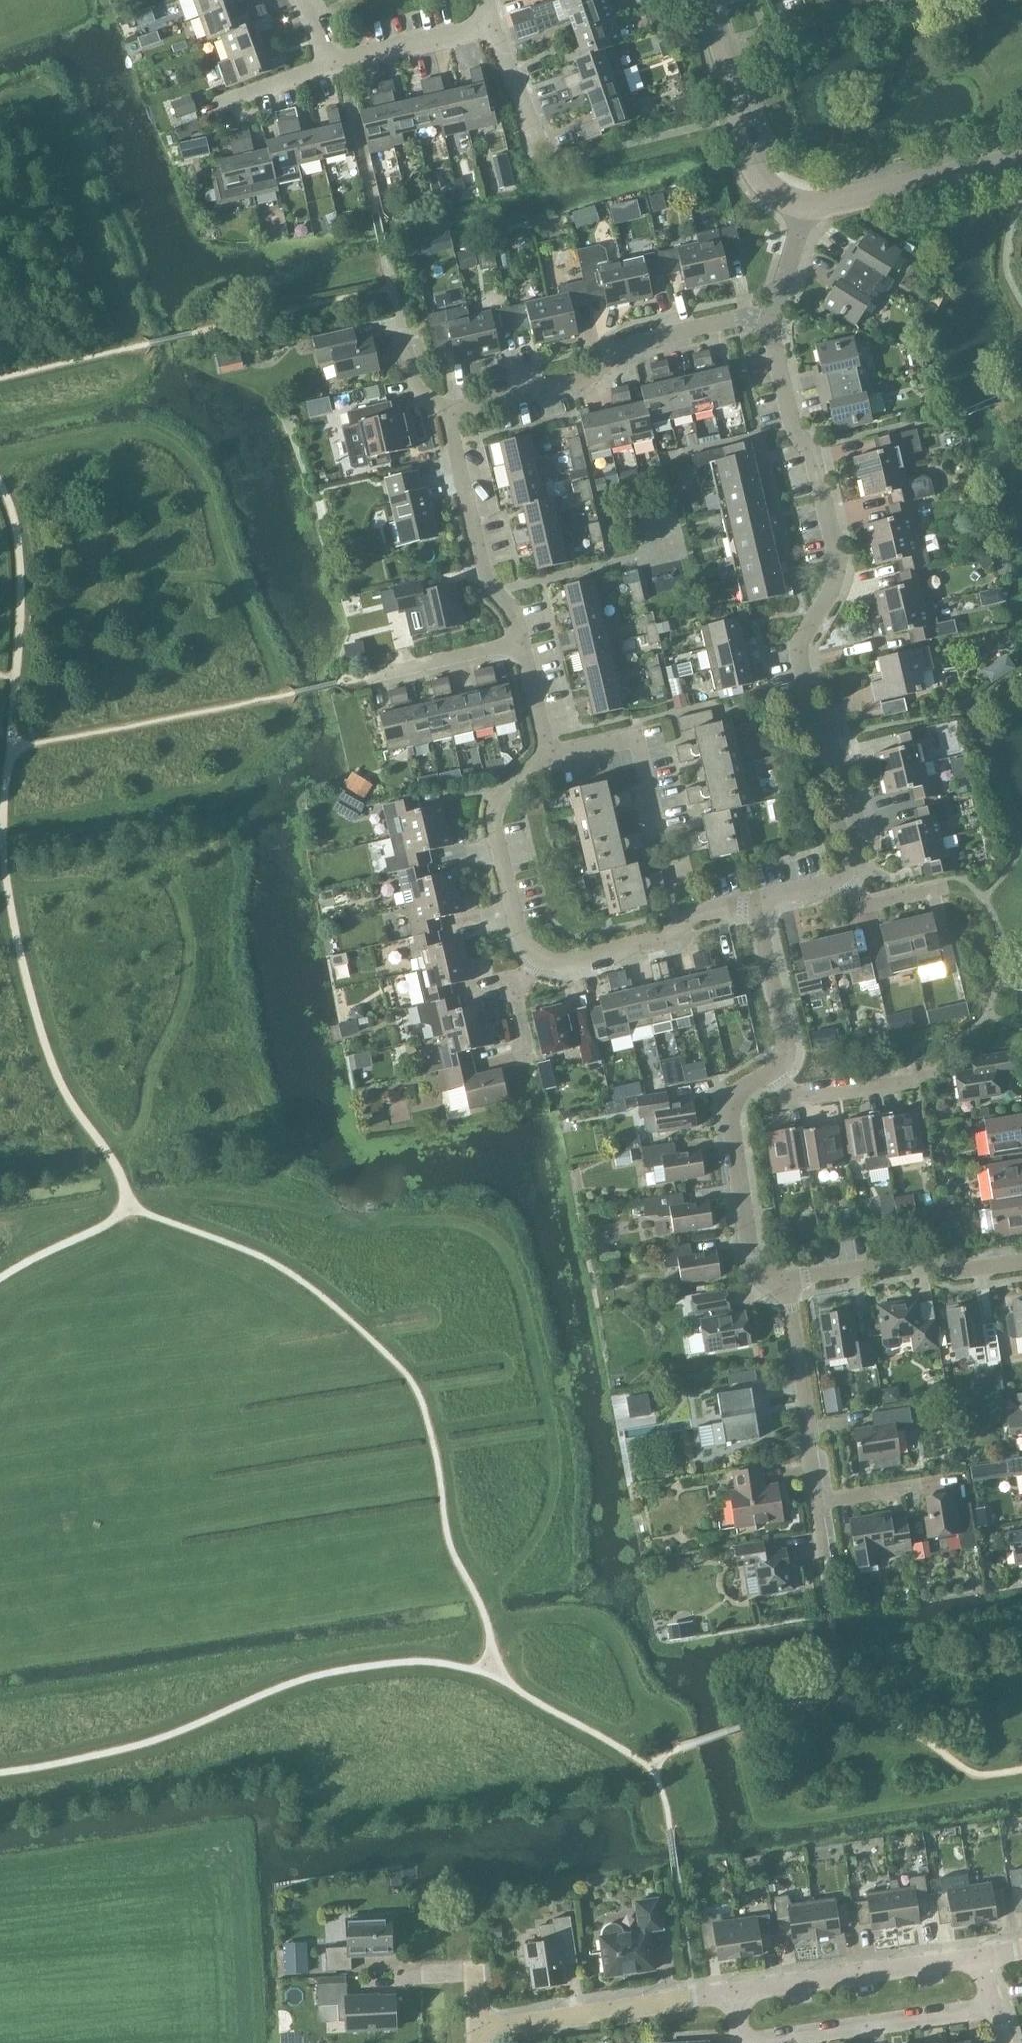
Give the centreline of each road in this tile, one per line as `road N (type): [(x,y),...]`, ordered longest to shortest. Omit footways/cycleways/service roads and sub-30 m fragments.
road 1 (residential): [(843,887),(868,849),(847,752),(815,714),(801,641),(842,577),(769,319)]
road 2 (residential): [(759,907),(550,960),(522,945),(497,840),(505,802),(552,754)]
road 3 (residential): [(447,413),(597,382),(622,354),(661,339),(769,319)]
road 4 (residential): [(480,2030),(733,1988)]
road 5 (residential): [(788,1284),(755,1270),(734,1109),(775,1069)]
road 6 (residential): [(733,1988),(980,1956)]
road 7 (residential): [(527,644),(488,582),(447,413)]
road 8 (residential): [(808,204),(762,173),(709,0)]
road 9 (residential): [(788,1284),(902,1269),(939,1278),(1021,1268)]
road 10 (residential): [(762,2042),(992,2012)]
road 11 (residential): [(816,1503),(788,1284)]
road 12 (residential): [(808,204),(1021,159)]
road 13 (residential): [(661,828),(635,734),(552,754)]
road 14 (residential): [(775,1069),(790,1050),(759,907)]
road 15 (residential): [(499,23),(334,66)]
road 16 (residential): [(775,1069),(798,1095),(906,1084)]
road 17 (residential): [(389,676),(527,644)]
road 18 (residential): [(447,413),(413,381),(394,294)]
road 19 (residential): [(540,146),(499,23)]
road 20 (residential): [(769,319),(808,204)]
road 21 (residential): [(220,104),(334,66)]

